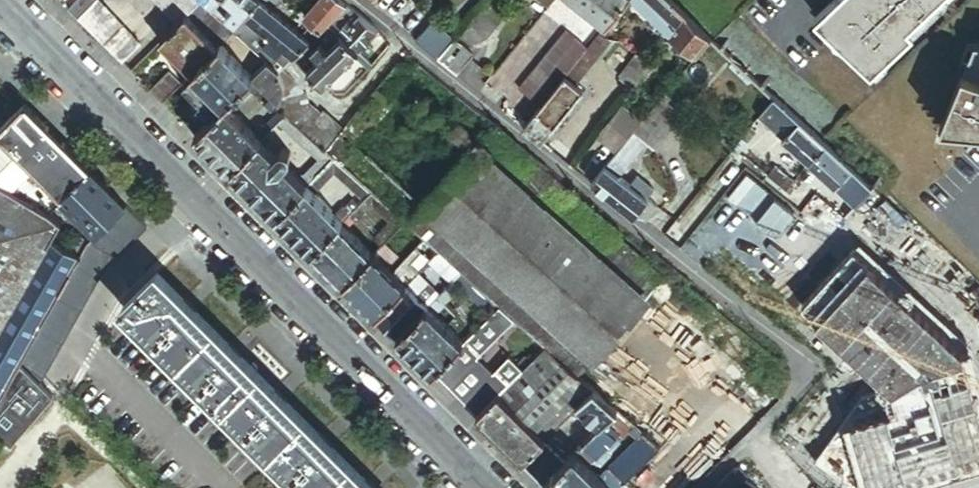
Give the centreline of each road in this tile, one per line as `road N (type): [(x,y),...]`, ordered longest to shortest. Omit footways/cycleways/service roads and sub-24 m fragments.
road 1 (residential): [(0,2),(486,487)]

